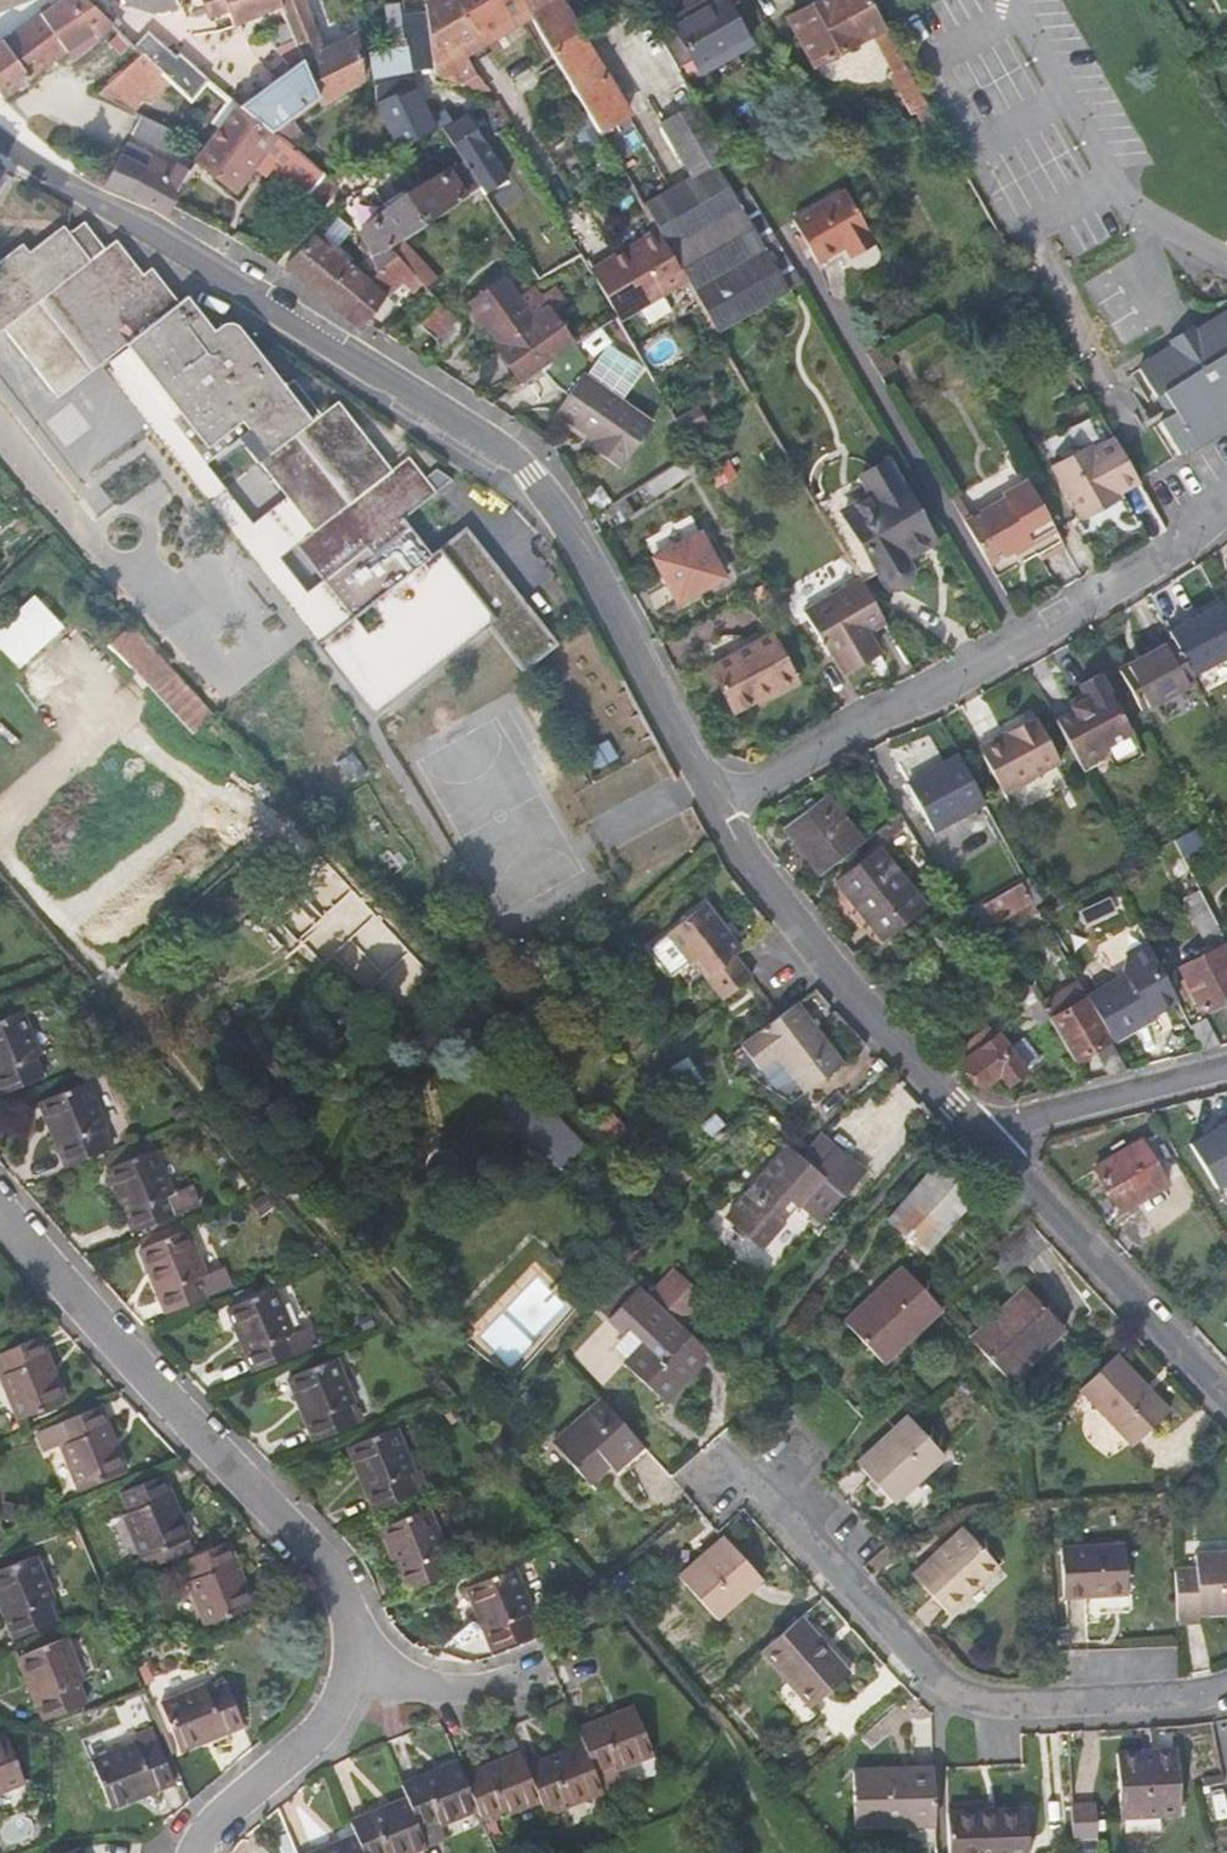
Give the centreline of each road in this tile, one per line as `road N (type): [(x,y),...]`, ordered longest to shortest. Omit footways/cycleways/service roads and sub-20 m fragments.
road 1 (residential): [(716,802),(635,635),(531,474),(0,135)]
road 2 (residential): [(1226,510),(1066,612),(716,802)]
road 3 (residential): [(749,1473),(898,1650),(938,1684),(1011,1705),(1183,1698),(1226,1686)]
road 4 (residential): [(0,1224),(332,1590),(344,1656)]
road 5 (residential): [(986,1136),(754,867),(716,802)]
road 6 (residential): [(1014,0),(1114,184),(1226,269)]
road 7 (residential): [(1226,1385),(986,1136)]
road 8 (residential): [(344,1656),(344,1678),(325,1714),(201,1830),(188,1852)]
road 9 (residential): [(986,1136),(1039,1114),(1226,1065)]
road 10 (residential): [(531,1673),(443,1691),(344,1656)]

